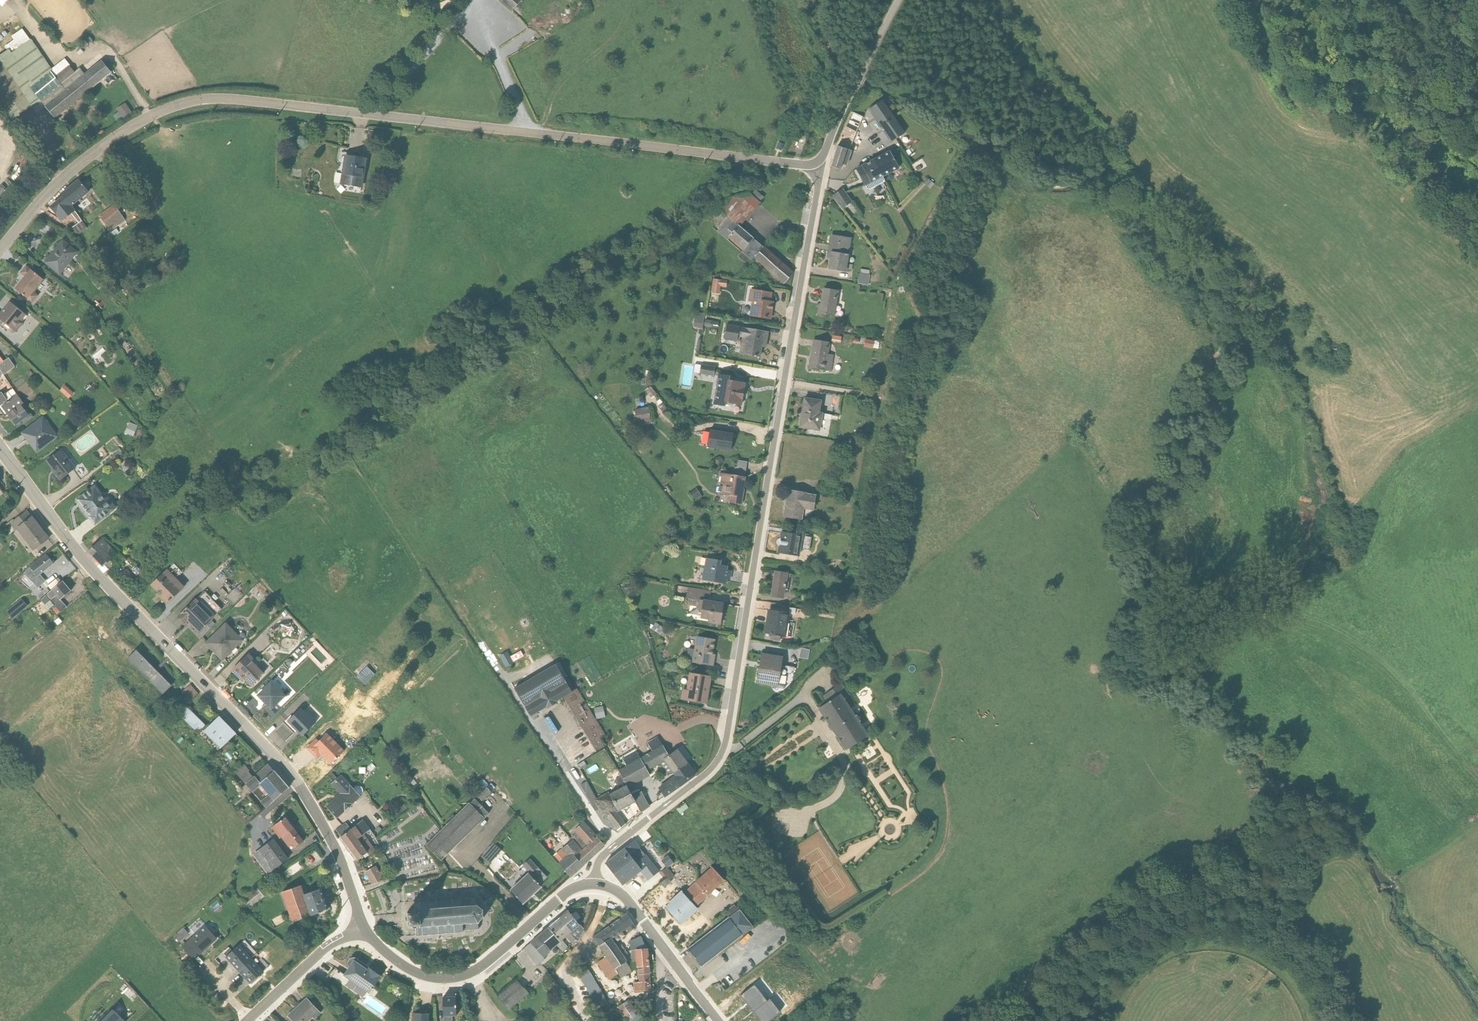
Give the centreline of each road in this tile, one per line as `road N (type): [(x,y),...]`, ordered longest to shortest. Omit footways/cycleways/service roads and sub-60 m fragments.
road 1 (unclassified): [(0,249),(96,149),(171,107),(213,99),(819,168)]
road 2 (residential): [(819,168),(720,756),(601,857),(593,884)]
road 3 (tertiary): [(0,449),(86,564),(283,767),(330,838),(361,926)]
road 4 (tertiary): [(593,884),(558,898),(461,978),(418,976),(361,926)]
road 5 (tertiary): [(718,1020),(623,895),(593,884)]
road 6 (unclassified): [(819,168),(898,0)]
road 7 (residential): [(249,1020),(361,926)]

